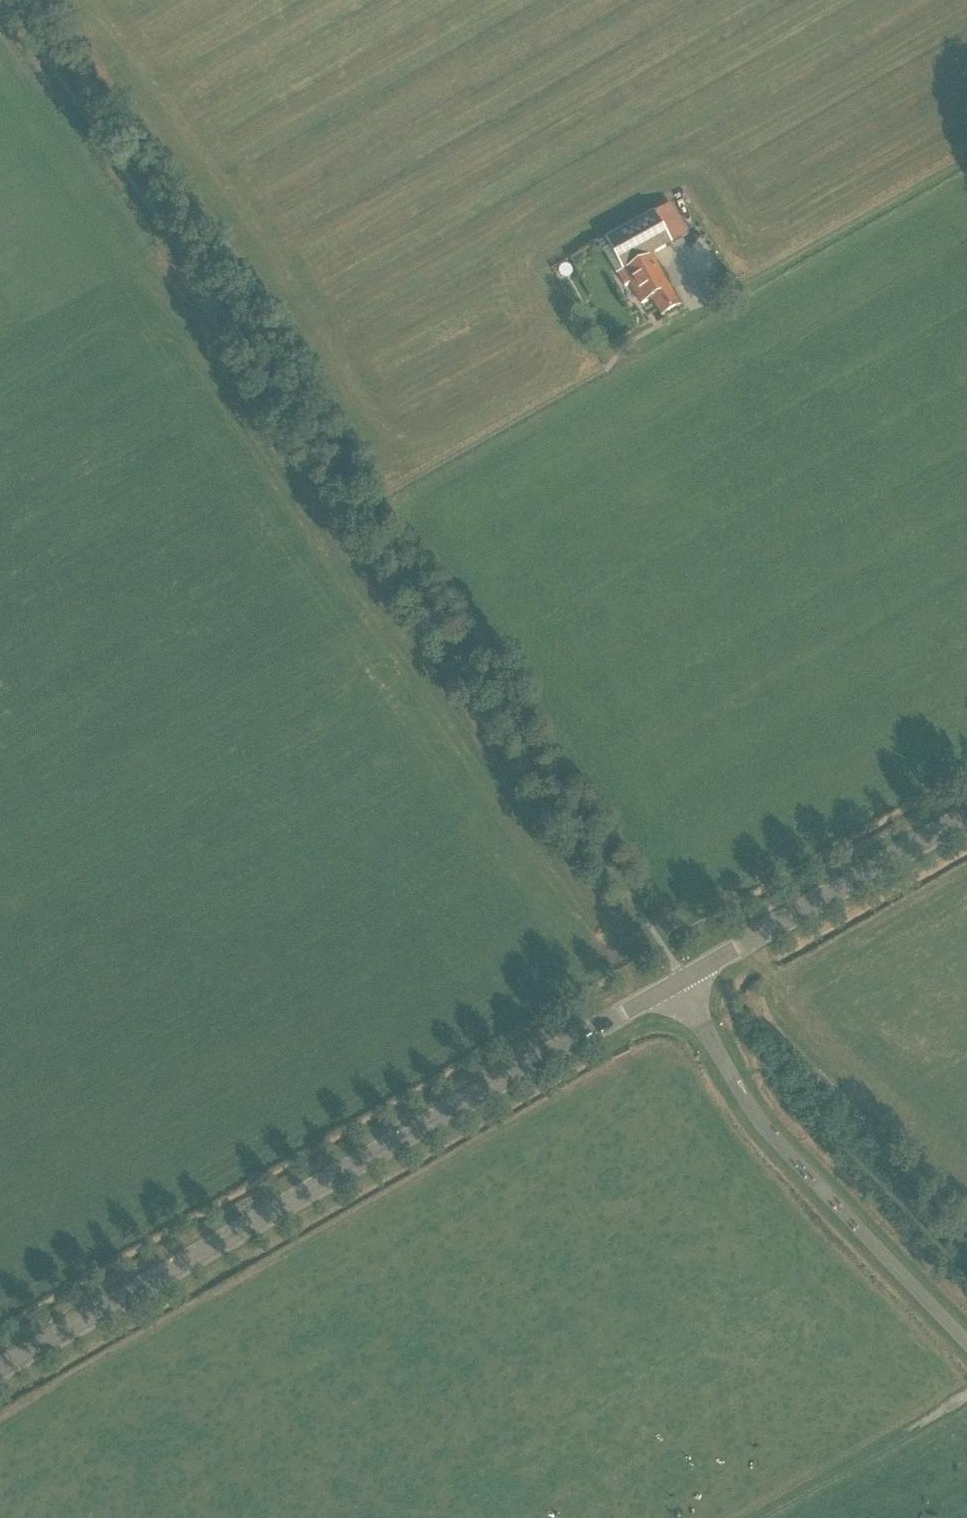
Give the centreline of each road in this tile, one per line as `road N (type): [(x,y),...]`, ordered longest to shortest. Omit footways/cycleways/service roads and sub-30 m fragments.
road 1 (tertiary): [(0,1369),(679,982)]
road 2 (unclassified): [(966,1345),(760,1122),(679,982)]
road 3 (tertiary): [(679,982),(966,817)]

